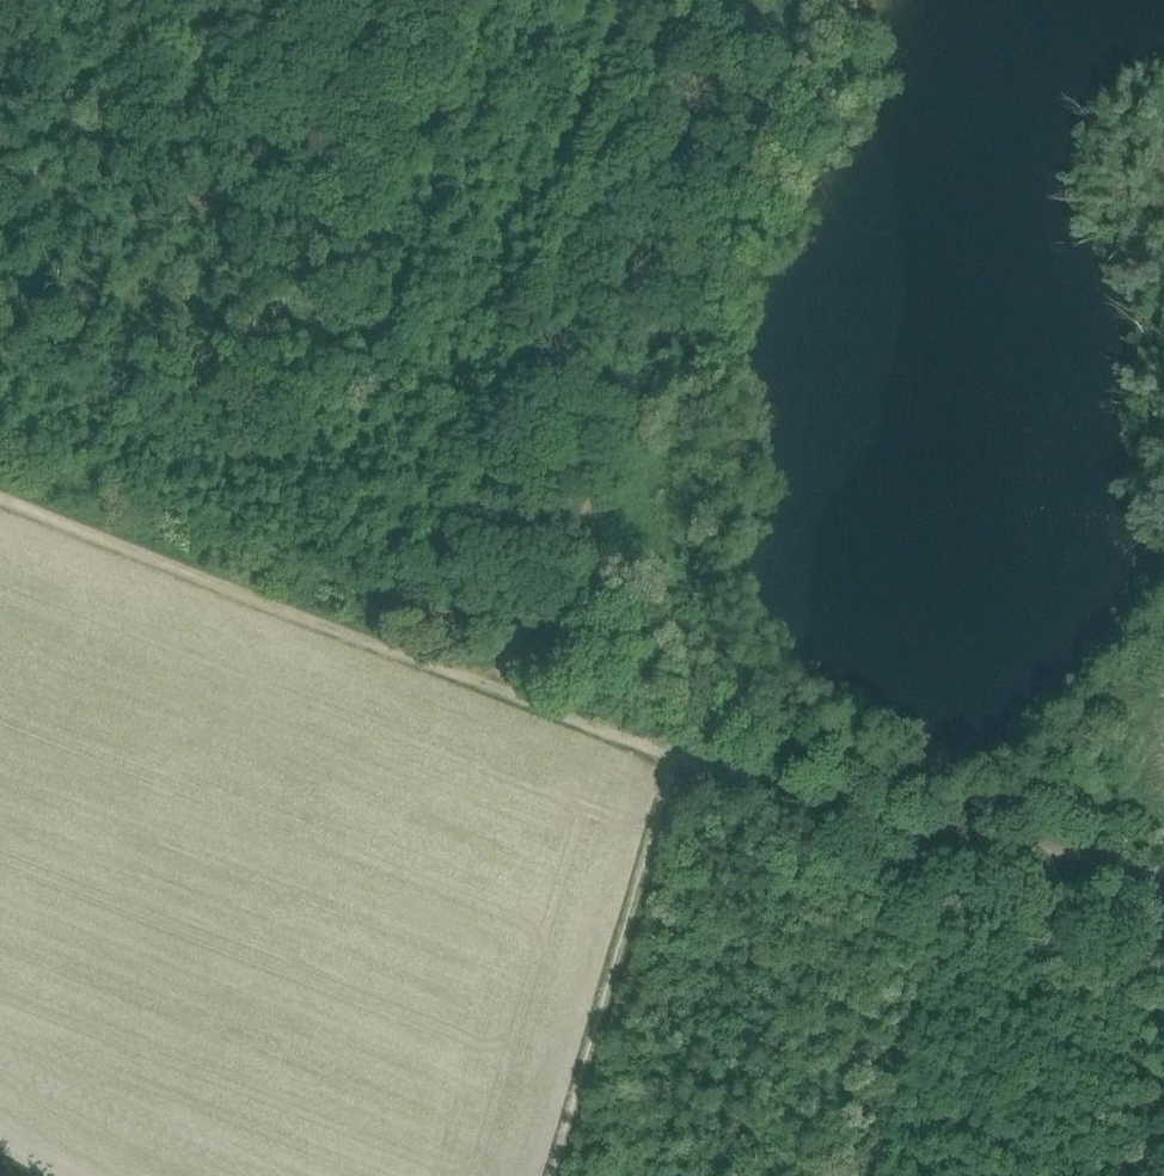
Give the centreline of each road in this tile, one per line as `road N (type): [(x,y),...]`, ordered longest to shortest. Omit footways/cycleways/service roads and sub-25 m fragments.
road 1 (track): [(1163,881),(913,833),(673,754),(501,695),(0,499)]
road 2 (track): [(501,695),(813,0)]
road 3 (track): [(555,1175),(673,754)]

